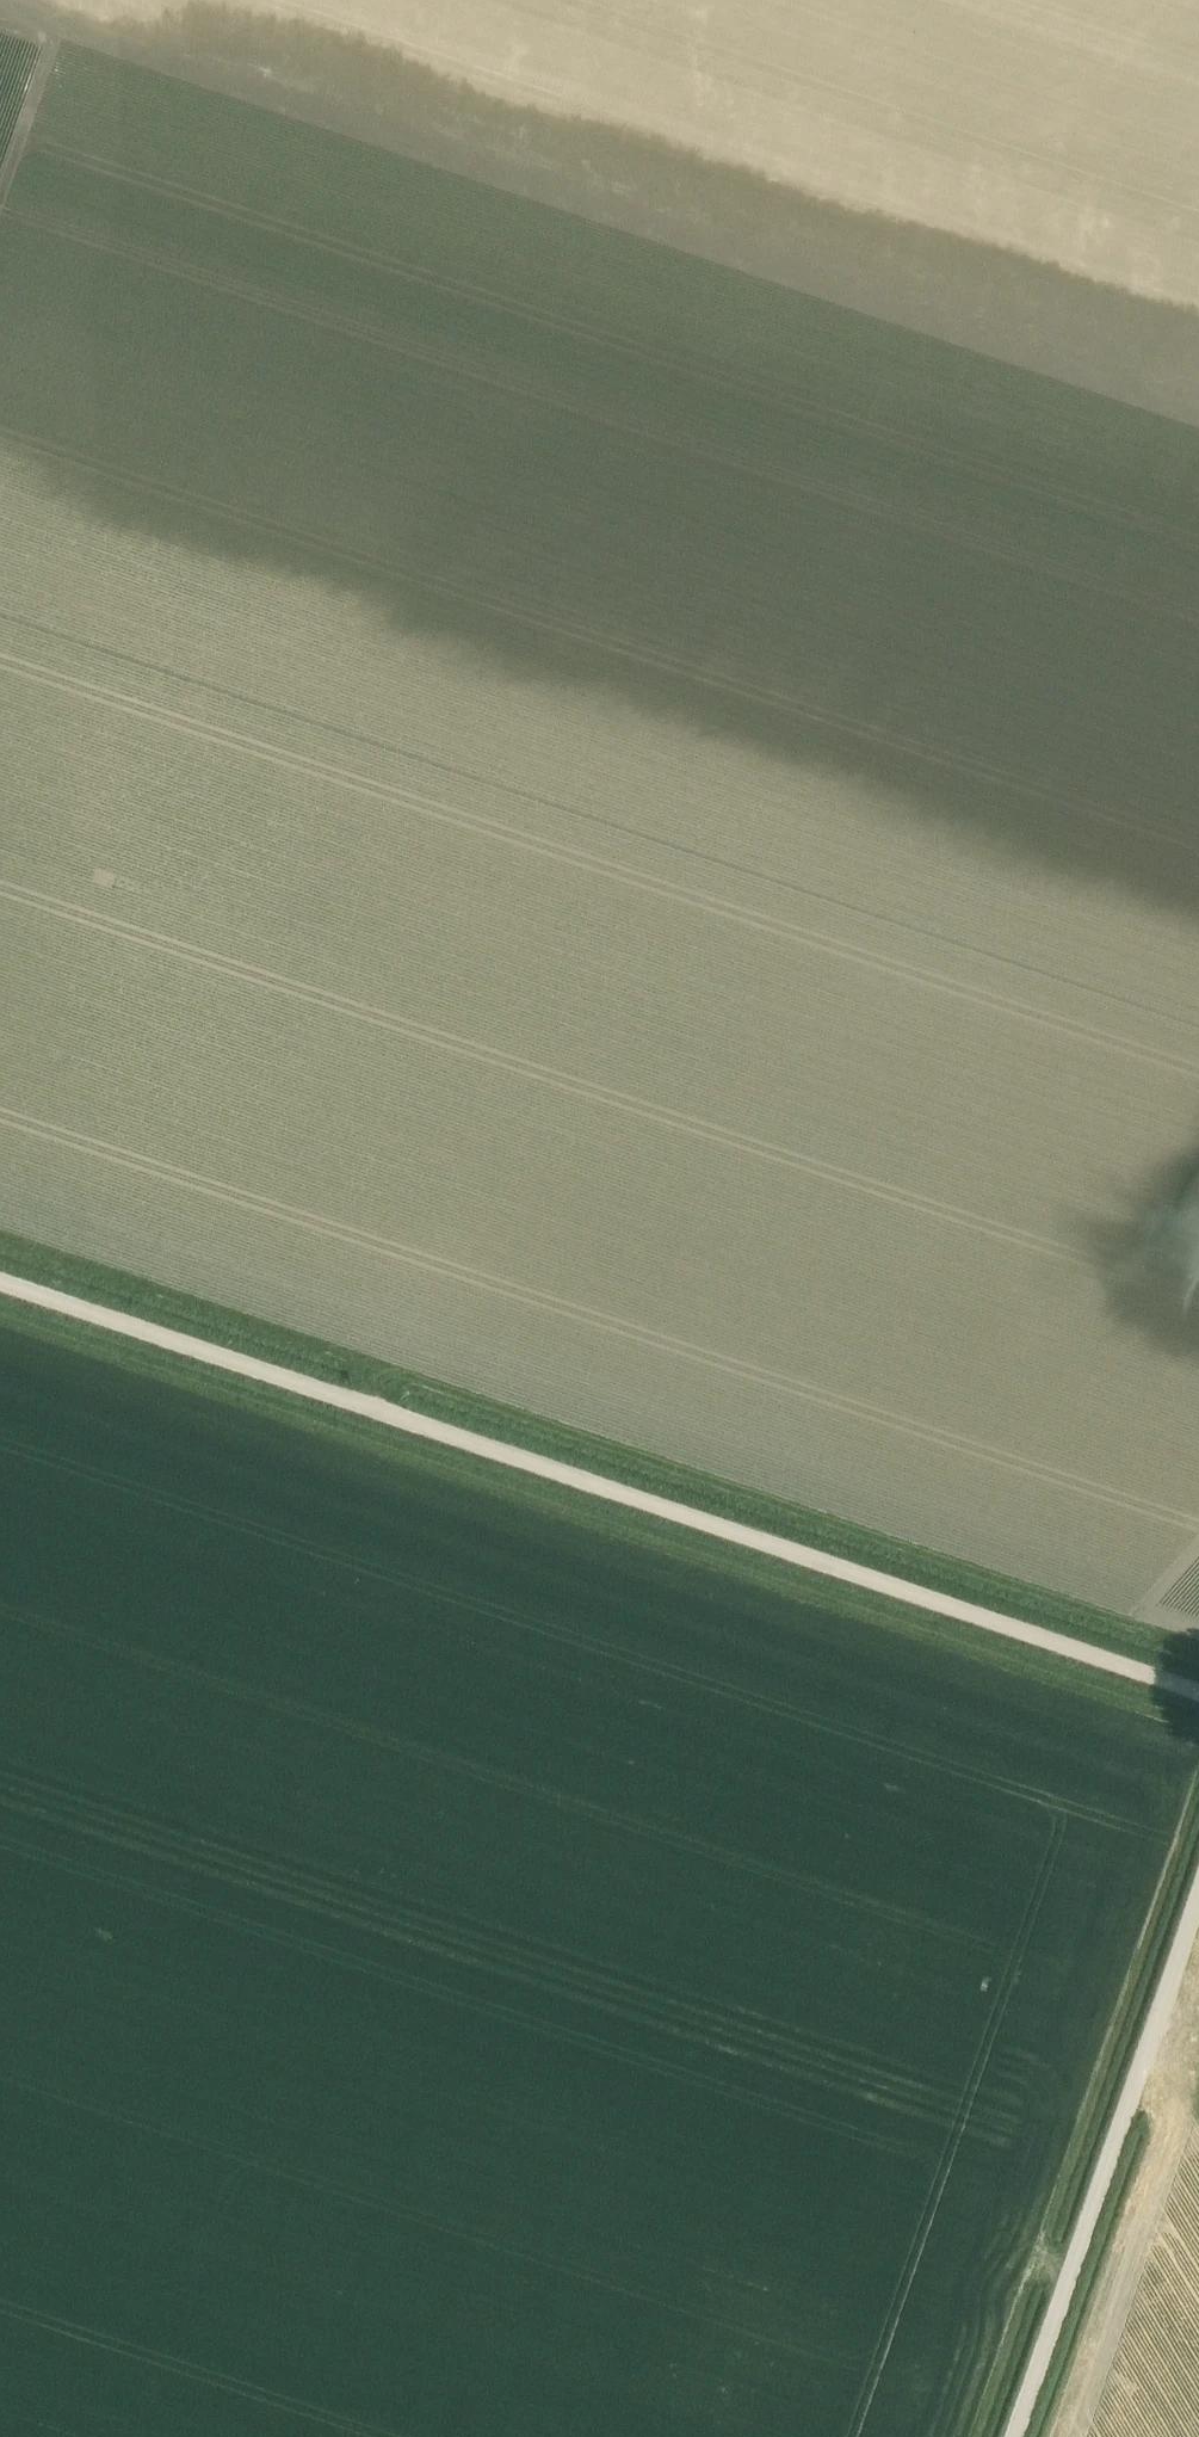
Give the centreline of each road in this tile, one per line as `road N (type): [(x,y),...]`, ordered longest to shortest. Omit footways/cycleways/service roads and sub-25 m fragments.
road 1 (track): [(0,1282),(1198,1696)]
road 2 (track): [(1017,2436),(1198,1900)]

